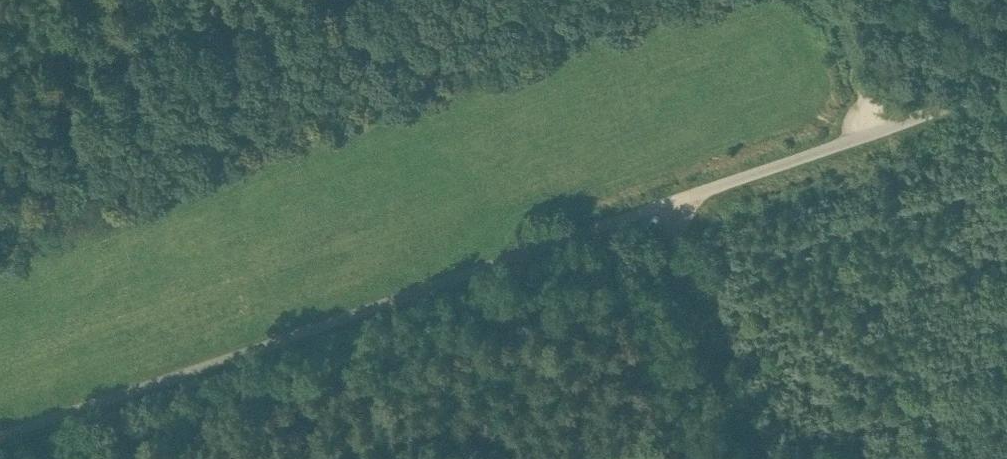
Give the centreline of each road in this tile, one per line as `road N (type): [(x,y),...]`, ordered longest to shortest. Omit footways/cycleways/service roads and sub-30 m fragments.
road 1 (residential): [(0,432),(1006,85)]
road 2 (track): [(678,199),(673,223),(684,293),(755,458)]
road 3 (track): [(881,128),(834,0)]

